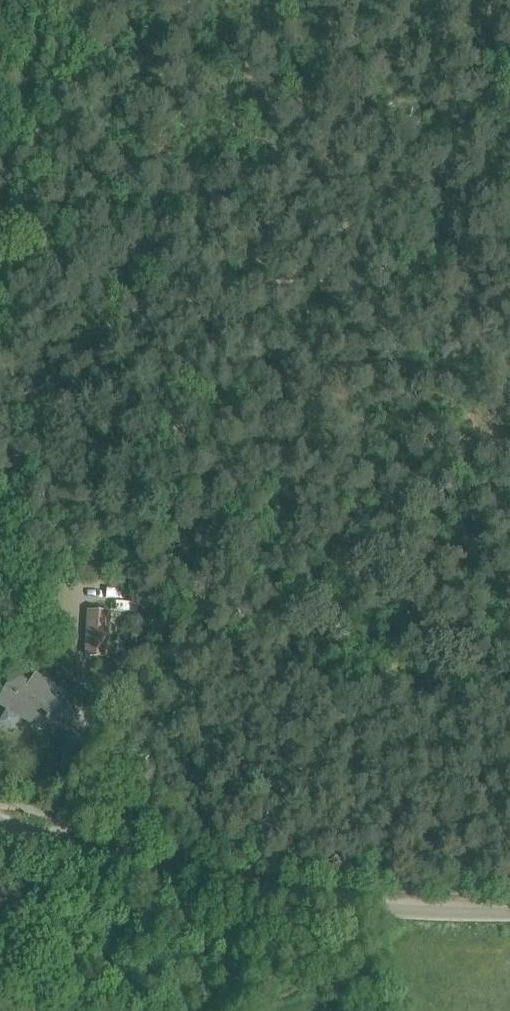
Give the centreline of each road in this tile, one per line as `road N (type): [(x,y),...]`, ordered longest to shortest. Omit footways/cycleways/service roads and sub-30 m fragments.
road 1 (unclassified): [(509,910),(371,907),(274,892),(0,822)]
road 2 (track): [(0,273),(61,0)]

